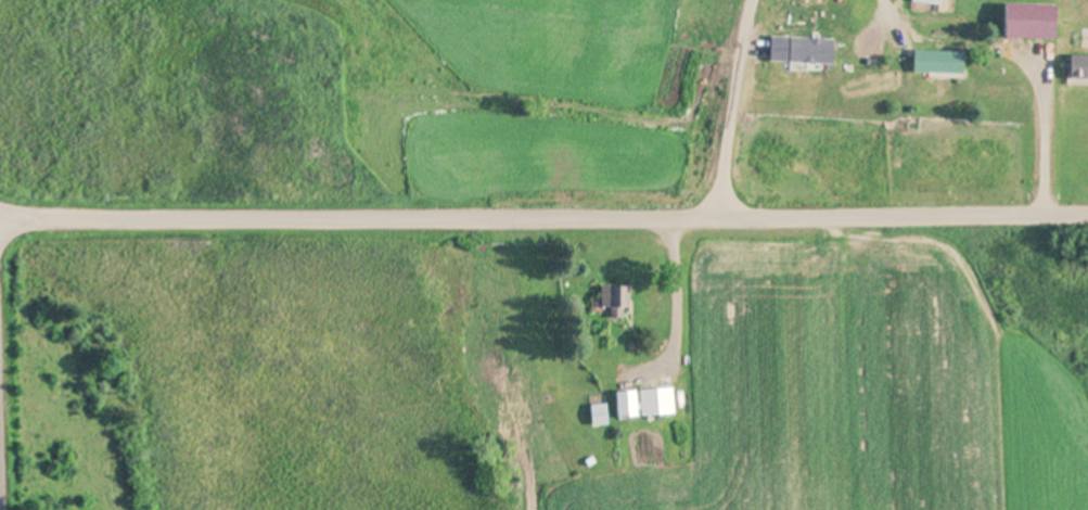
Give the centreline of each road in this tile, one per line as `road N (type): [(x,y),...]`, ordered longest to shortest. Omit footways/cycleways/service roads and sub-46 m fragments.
road 1 (residential): [(0,247),(1087,233)]
road 2 (residential): [(14,509),(13,419),(0,363)]

